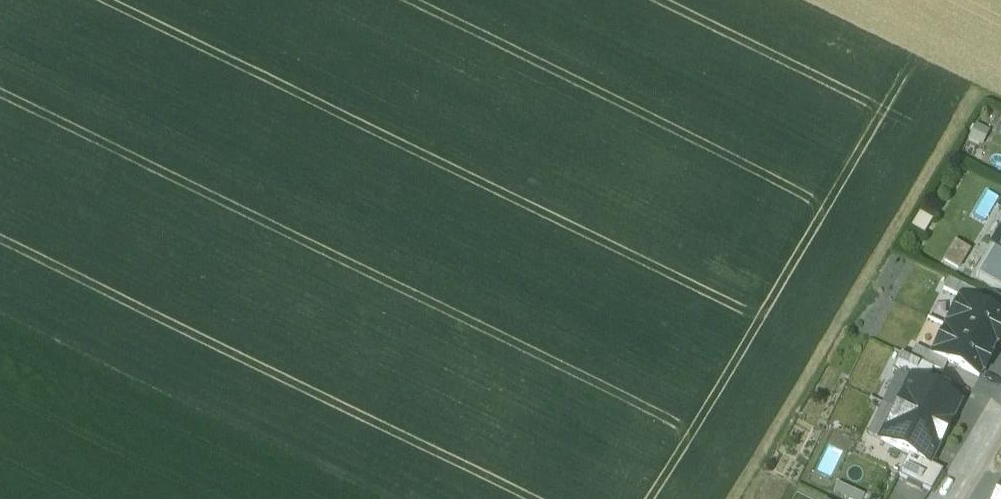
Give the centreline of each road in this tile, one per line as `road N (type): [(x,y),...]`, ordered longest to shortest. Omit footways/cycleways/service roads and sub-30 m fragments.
road 1 (track): [(730,498),(980,90),(1000,101)]

